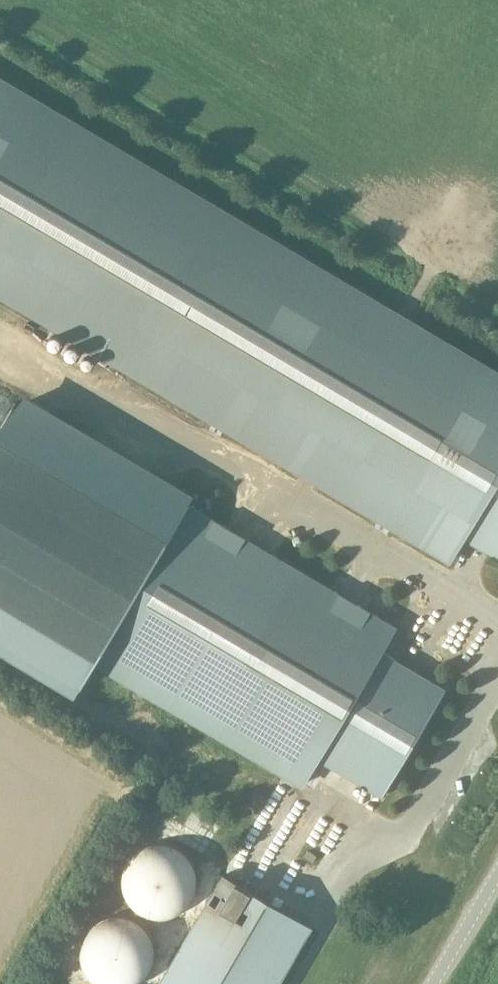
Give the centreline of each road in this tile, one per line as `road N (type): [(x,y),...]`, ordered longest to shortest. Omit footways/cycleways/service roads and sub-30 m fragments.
road 1 (unclassified): [(432,983),(497,871)]

